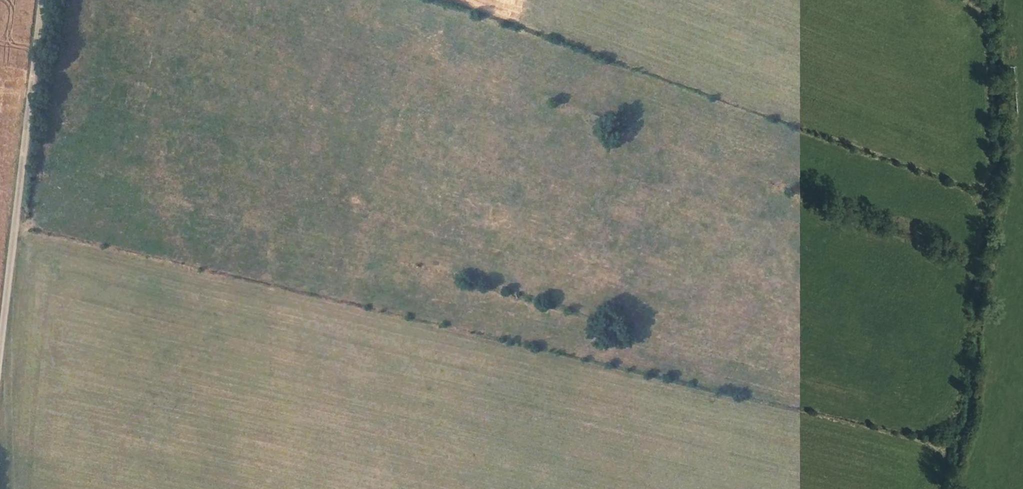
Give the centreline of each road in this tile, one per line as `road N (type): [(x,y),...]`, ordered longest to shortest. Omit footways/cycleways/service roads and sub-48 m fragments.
road 1 (unclassified): [(0,359),(44,0)]

